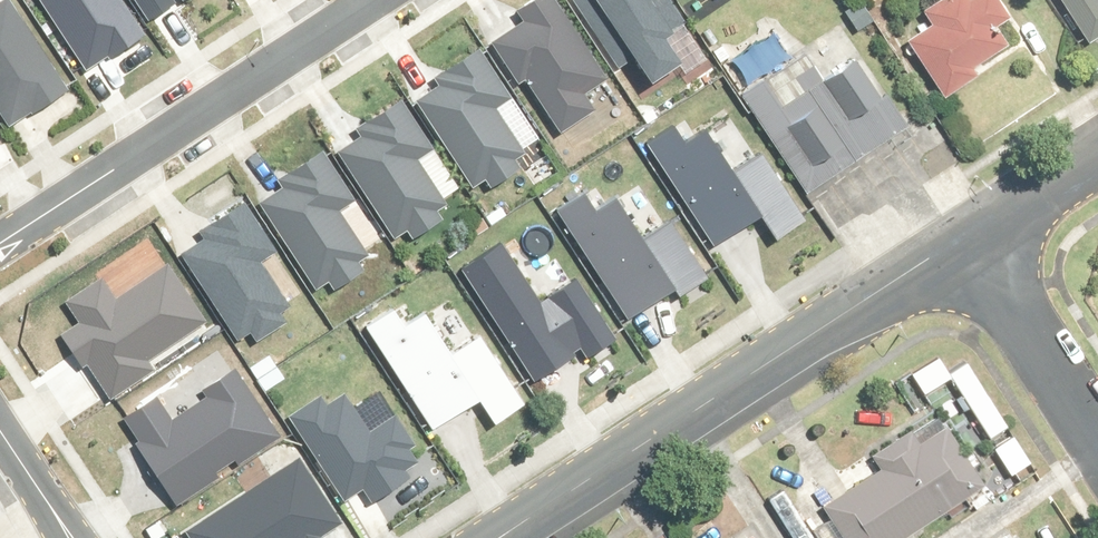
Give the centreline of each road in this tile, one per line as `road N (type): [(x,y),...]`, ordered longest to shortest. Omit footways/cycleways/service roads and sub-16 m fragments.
road 1 (tertiary): [(510,537),(979,238)]
road 2 (residential): [(0,257),(389,0)]
road 3 (residential): [(979,238),(1097,440)]
road 4 (tertiary): [(979,238),(1097,159)]
road 5 (residential): [(70,537),(0,429)]

